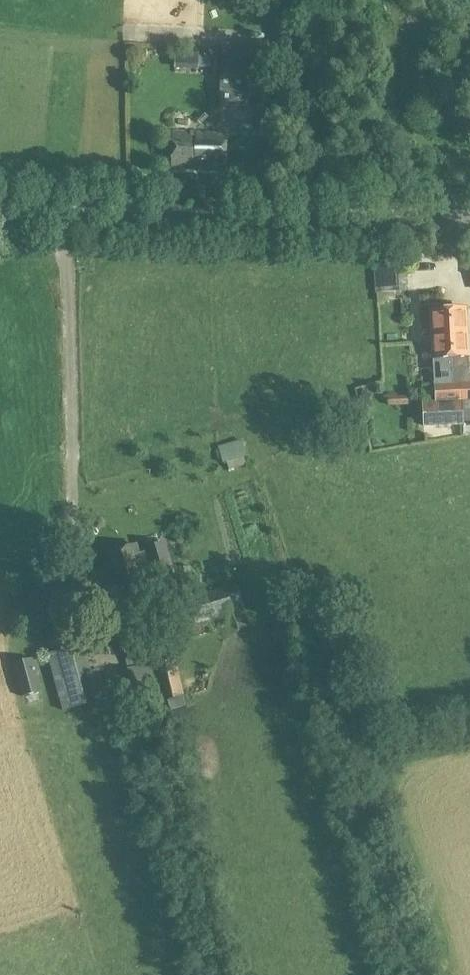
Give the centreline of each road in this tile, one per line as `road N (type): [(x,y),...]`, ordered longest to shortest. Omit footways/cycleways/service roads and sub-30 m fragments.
road 1 (tertiary): [(469,220),(0,214)]

